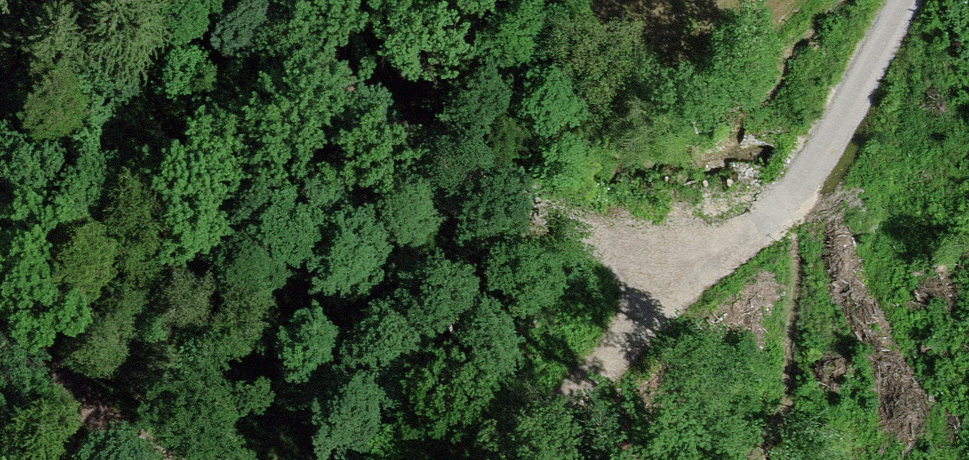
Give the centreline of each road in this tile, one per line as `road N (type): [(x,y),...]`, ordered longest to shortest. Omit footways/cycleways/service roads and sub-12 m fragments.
road 1 (track): [(906,0),(823,131),(594,358),(468,459)]
road 2 (track): [(685,272),(459,141),(290,0)]
road 3 (track): [(165,459),(0,324)]

